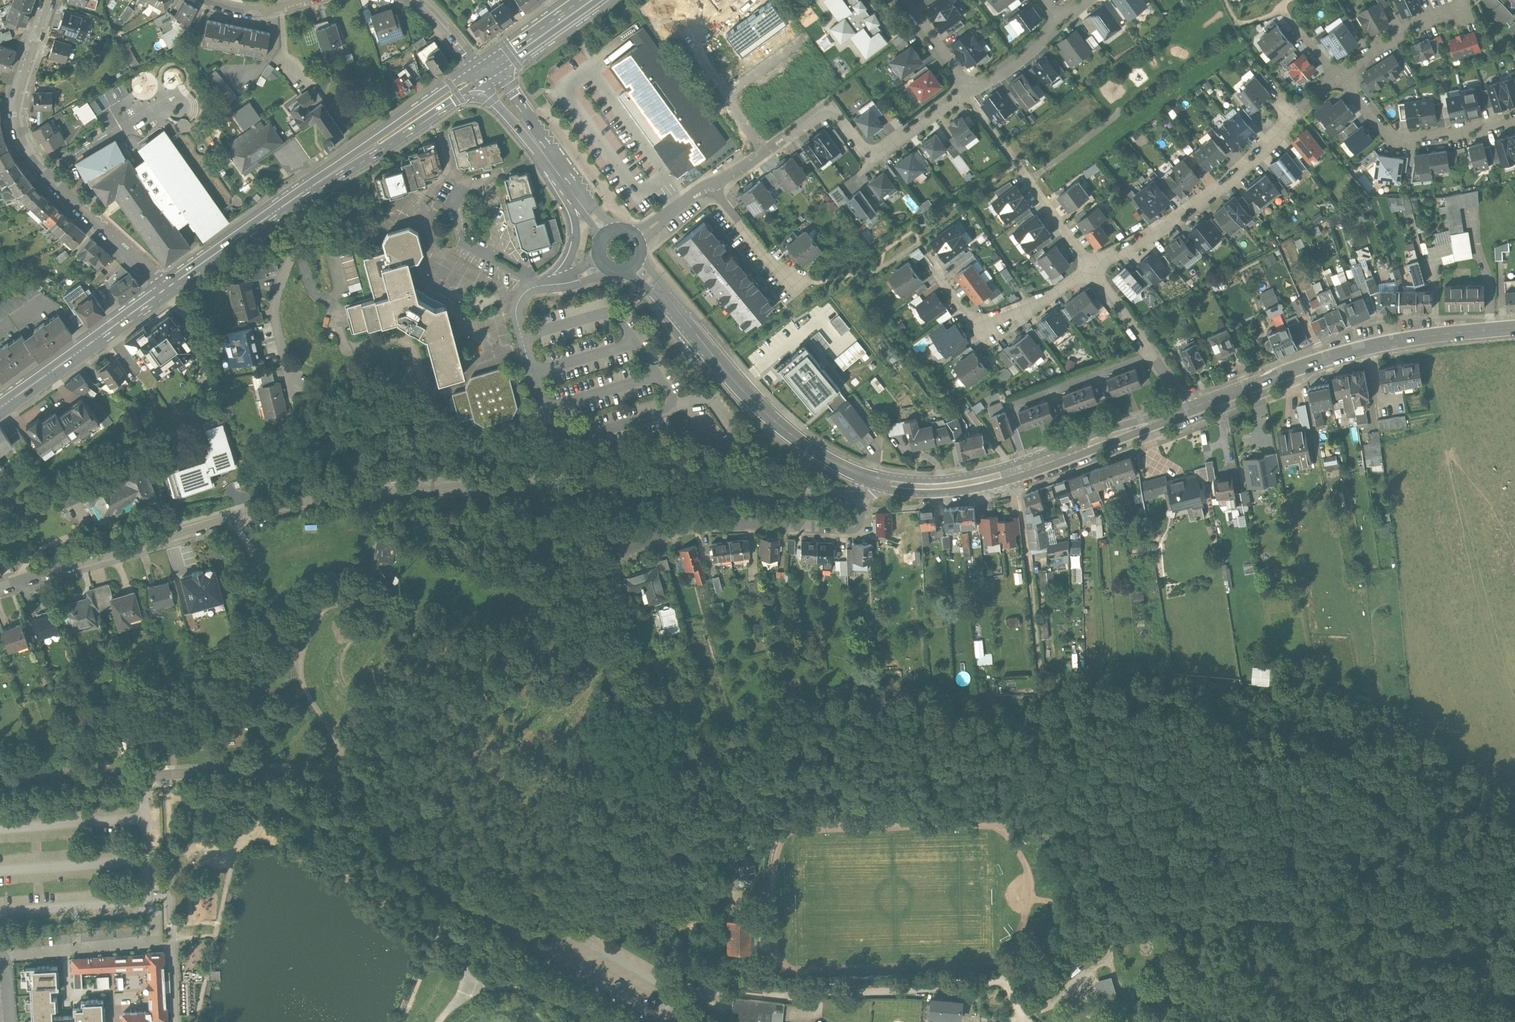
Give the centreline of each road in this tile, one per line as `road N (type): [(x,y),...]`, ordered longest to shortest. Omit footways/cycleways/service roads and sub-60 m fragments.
road 1 (residential): [(0,592),(318,498),(483,484),(804,493),(893,484)]
road 2 (track): [(636,910),(717,991),(959,988),(1004,978)]
road 3 (unclassified): [(146,777),(271,768),(320,777),(365,808),(420,869),(479,910)]
road 4 (residential): [(169,287),(45,176),(20,142),(17,90),(47,0)]
road 5 (secondary): [(893,484),(851,471),(783,426),(636,266)]
road 6 (secondary): [(1514,329),(1343,355),(1196,408)]
road 7 (secondary): [(1196,408),(995,477),(941,487),(893,484)]
road 8 (residential): [(893,484),(867,499),(852,520),(831,526),(684,521),(612,541)]
road 9 (residential): [(1299,108),(1220,190),(1091,267)]
road 10 (primary): [(483,72),(279,211)]
road 11 (residential): [(1091,267),(978,330),(920,243)]
road 12 (residential): [(789,139),(831,108),(865,152),(877,155),(964,92)]
road 13 (residential): [(1336,76),(1402,142),(1514,118)]
road 14 (primary): [(169,287),(0,407)]
road 15 (residential): [(279,211),(297,247),(276,306),(294,377)]
road 16 (residential): [(1196,408),(1091,267)]
road 17 (track): [(0,787),(146,777)]
road 18 (residential): [(1336,76),(1407,30),(1460,13)]
road 19 (primary): [(279,211),(169,287)]
road 20 (residential): [(710,189),(784,279),(798,281)]
road 21 (residential): [(745,0),(694,46),(727,95)]
road 22 (unclassified): [(558,169),(578,237),(552,285)]
road 23 (primary): [(585,0),(483,72)]
road 24 (secondary): [(558,169),(483,72)]

